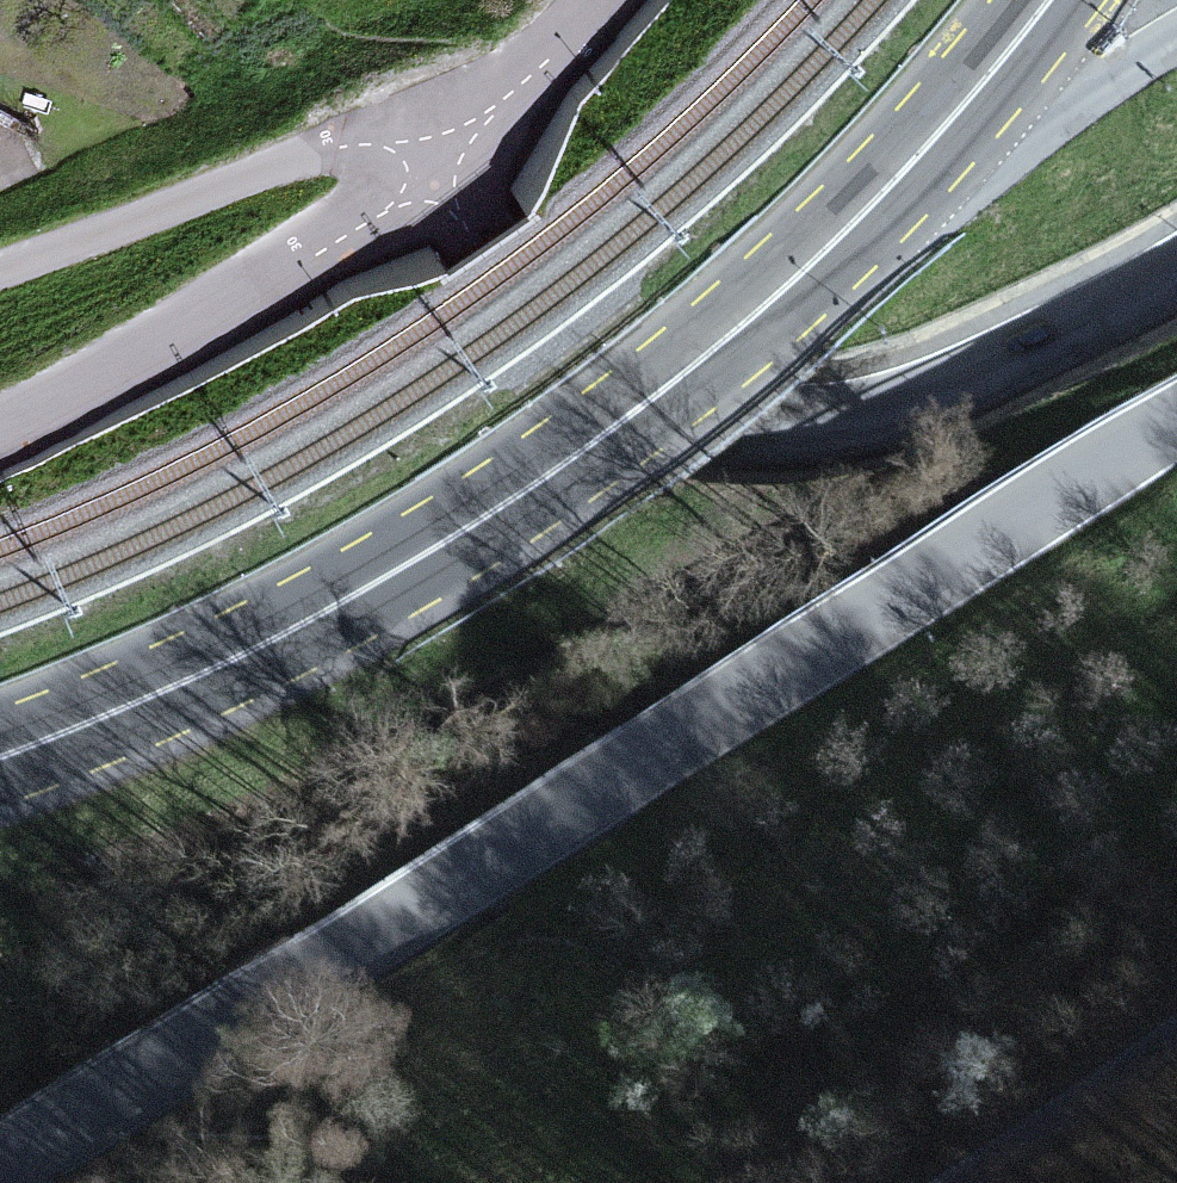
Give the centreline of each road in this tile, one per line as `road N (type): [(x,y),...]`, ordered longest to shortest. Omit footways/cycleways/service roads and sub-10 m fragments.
road 1 (unclassified): [(0,1169),(1153,440)]
road 2 (primary): [(0,757),(226,665),(477,523),(689,367),(862,214)]
road 3 (residential): [(429,186),(577,332),(701,414),(759,428),(814,427),(897,406),(1033,351),(1176,279)]
road 4 (unclassified): [(429,186),(195,330),(0,434)]
road 5 (residential): [(0,264),(351,160),(429,186)]
road 6 (residential): [(862,214),(1029,134),(1176,36)]
road 7 (primary): [(862,214),(1049,0)]
road 8 (tertiary): [(1176,1035),(966,1182)]
road 9 (residential): [(601,0),(490,131),(429,186)]

